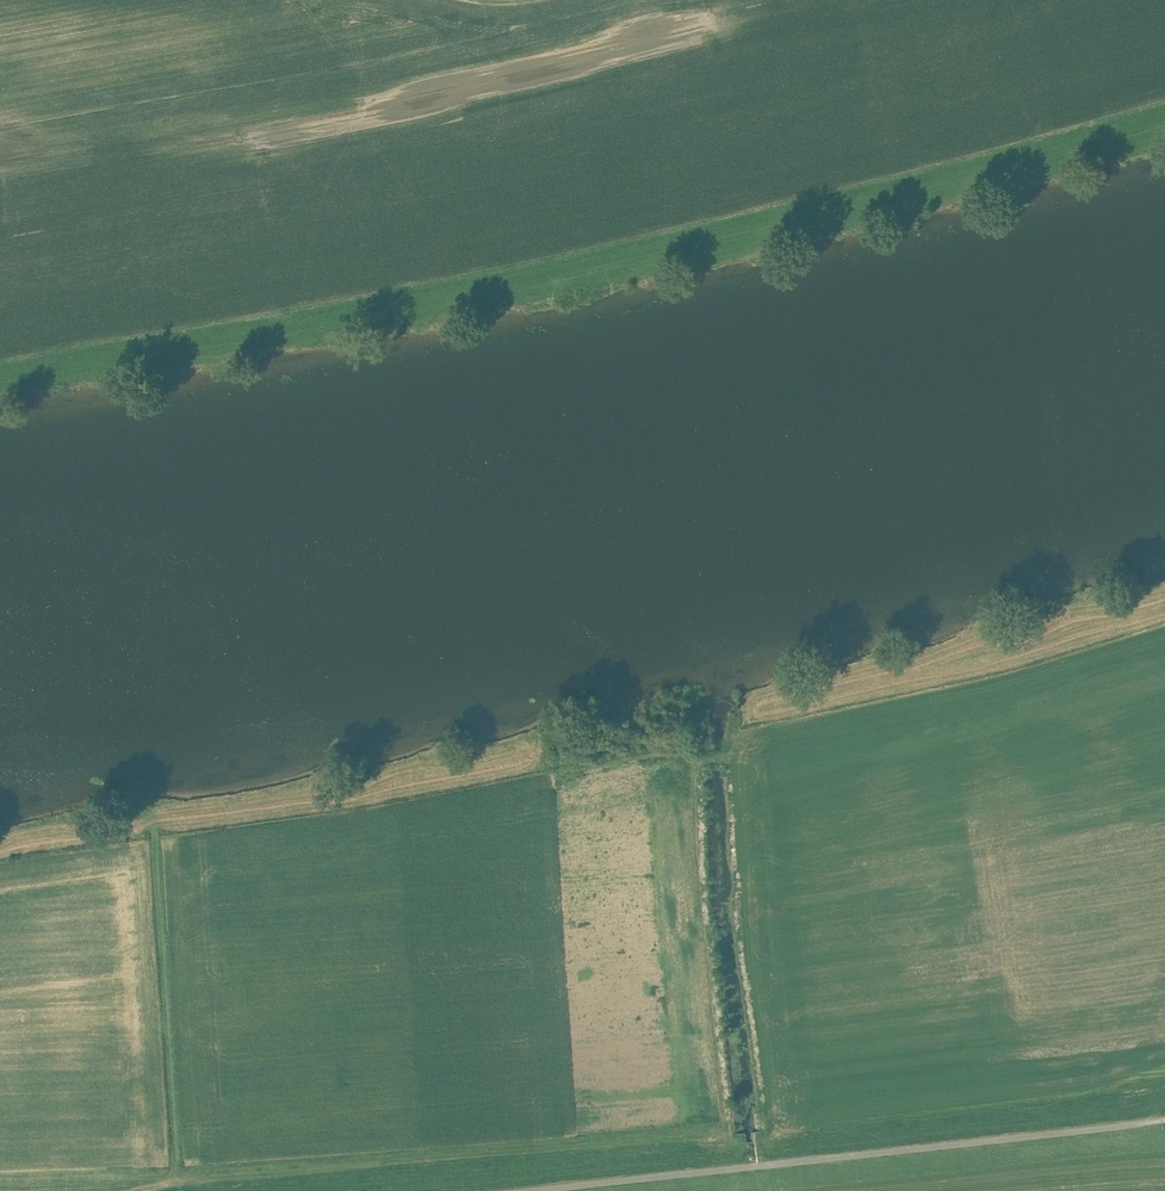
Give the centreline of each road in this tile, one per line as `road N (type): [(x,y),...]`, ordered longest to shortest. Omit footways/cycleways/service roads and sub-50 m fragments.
road 1 (track): [(1164,1104),(850,1130),(725,1151),(195,1176),(124,1190)]

